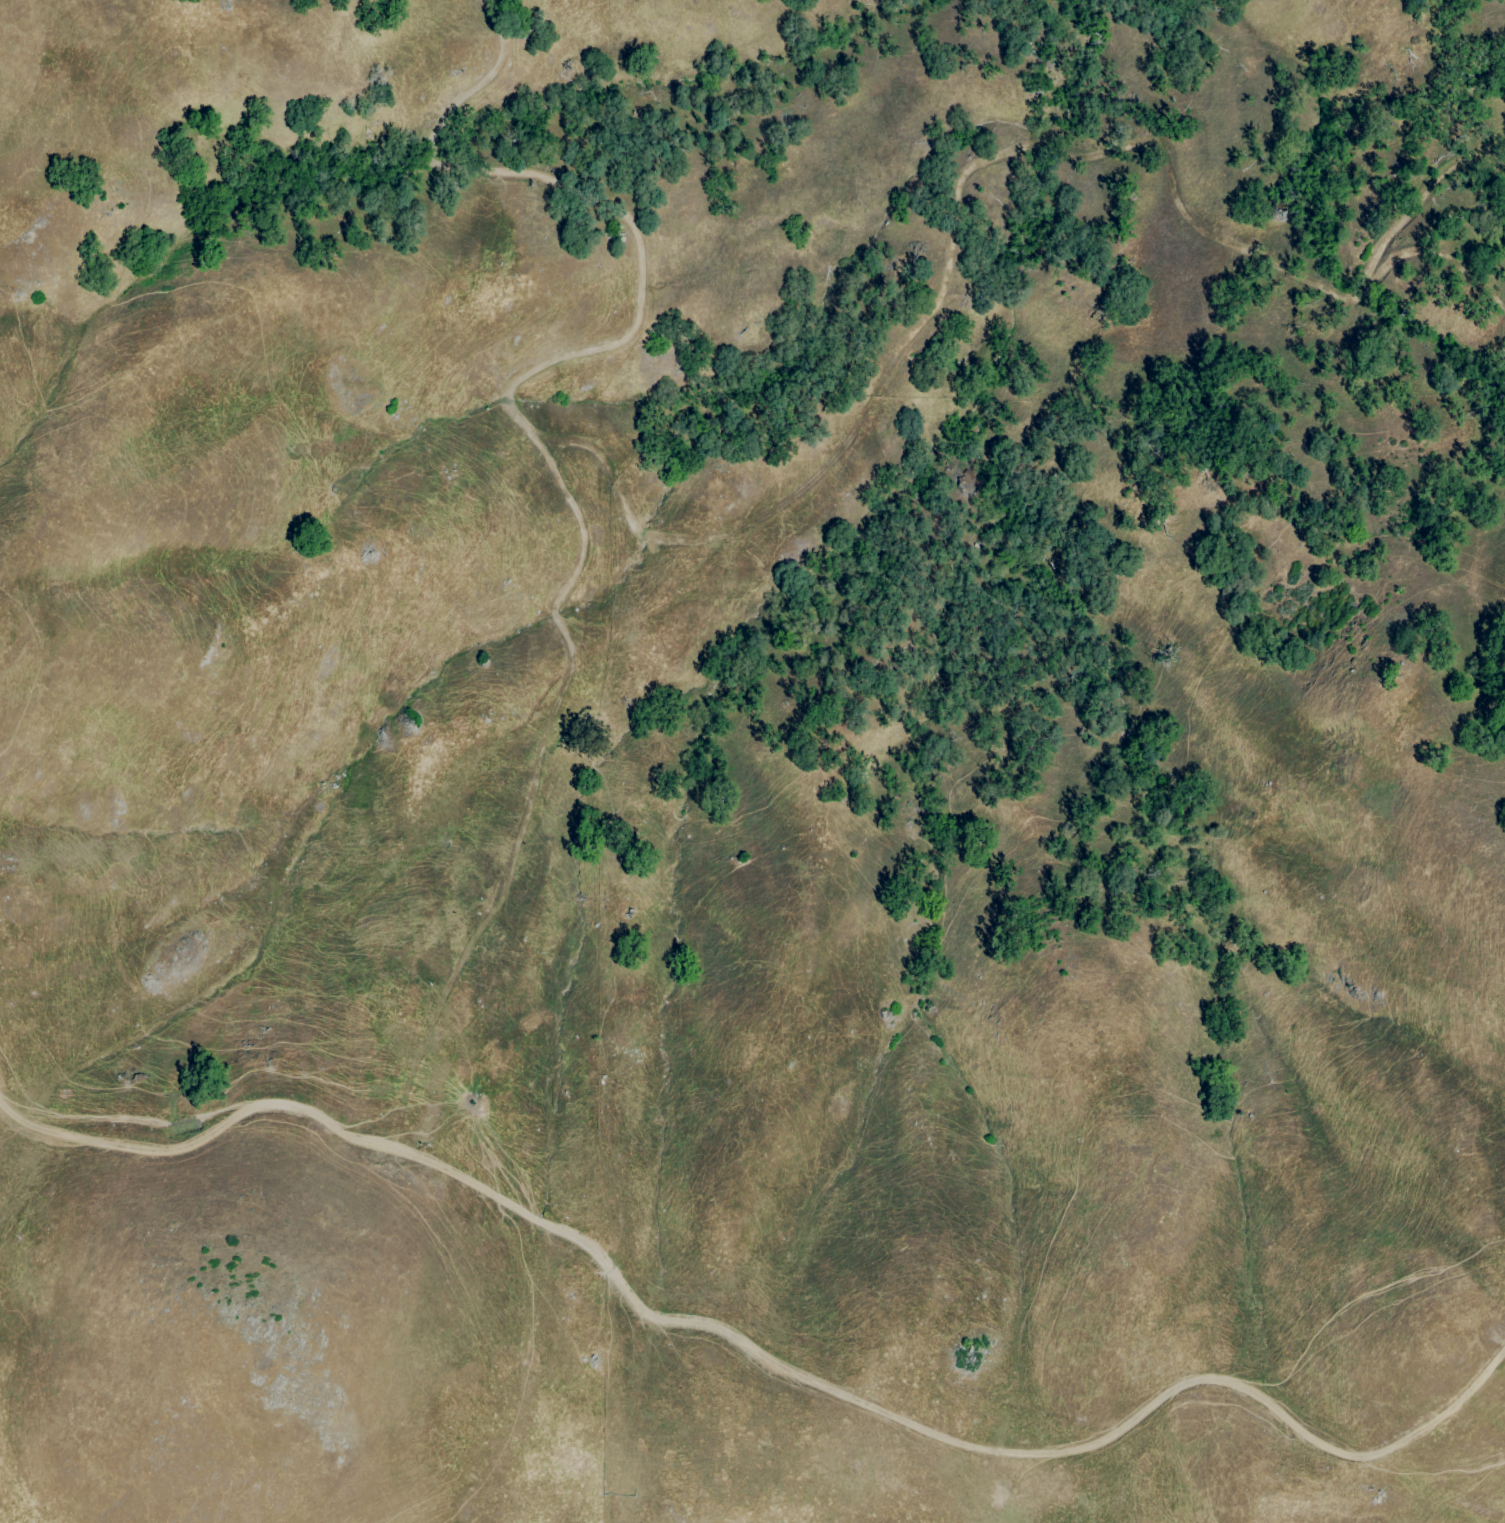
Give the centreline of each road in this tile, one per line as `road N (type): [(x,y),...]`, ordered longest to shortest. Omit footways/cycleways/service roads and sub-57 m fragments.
road 1 (residential): [(0,1094),(67,1132),(173,1156),(261,1106),(307,1112),(347,1144),(413,1152),(569,1238),(621,1278),(639,1318),(699,1324),(833,1386),(921,1440),(1067,1450),(1135,1430),(1211,1384),(1257,1394),(1299,1430),(1353,1454),(1455,1408),(1504,1349)]

